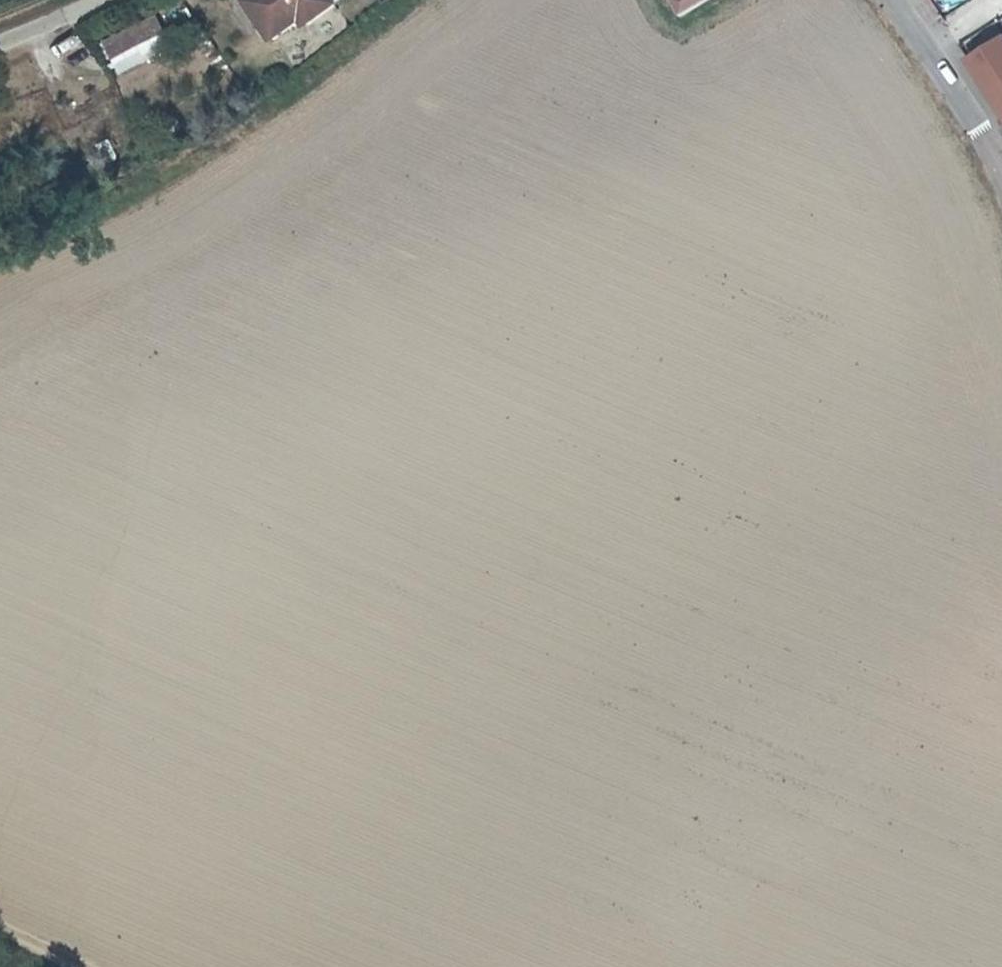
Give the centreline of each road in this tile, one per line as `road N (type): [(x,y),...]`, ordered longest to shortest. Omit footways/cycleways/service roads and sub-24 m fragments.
road 1 (residential): [(926,51),(1001,169)]

